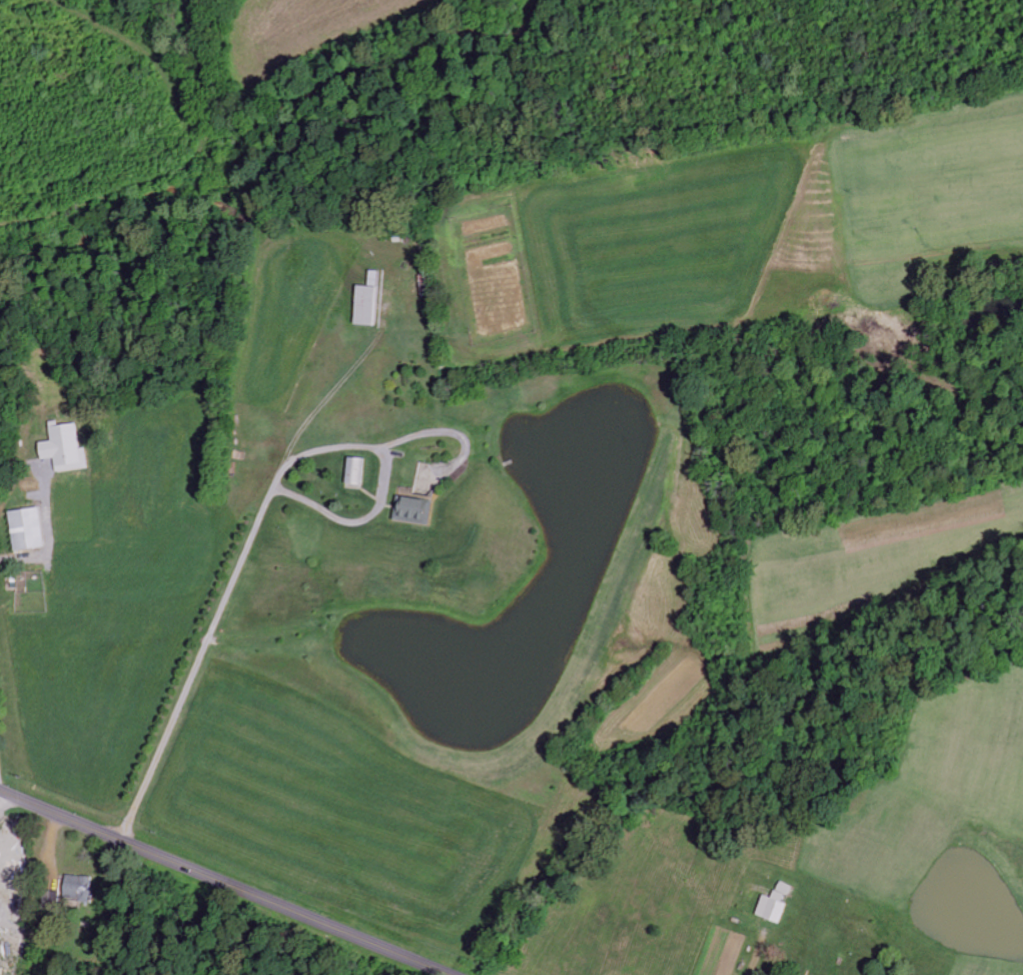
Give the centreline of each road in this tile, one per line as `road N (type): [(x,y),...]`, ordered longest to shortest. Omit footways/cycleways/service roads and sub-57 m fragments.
road 1 (residential): [(0,786),(457,974)]

